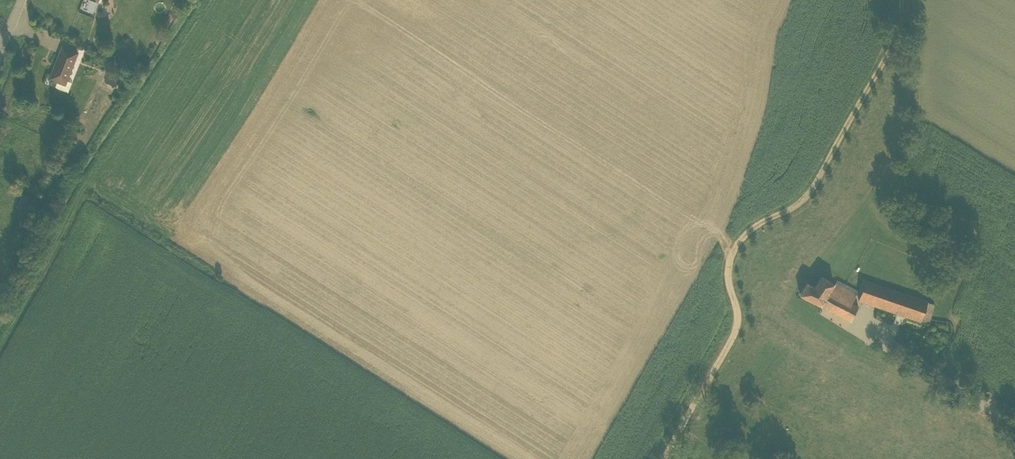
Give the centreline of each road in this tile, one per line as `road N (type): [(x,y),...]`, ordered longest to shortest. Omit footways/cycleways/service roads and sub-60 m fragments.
road 1 (track): [(663,458),(735,334),(729,276),(737,245),(816,183),(896,42),(902,0)]

